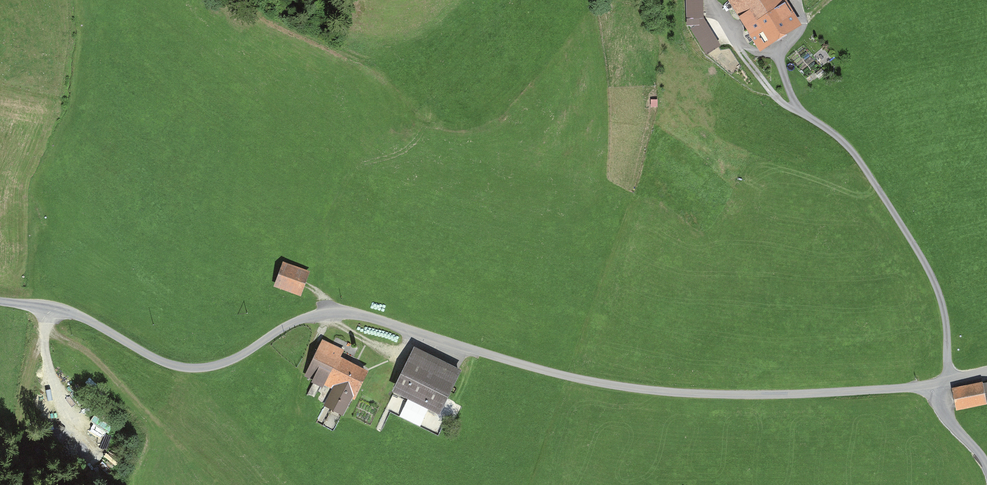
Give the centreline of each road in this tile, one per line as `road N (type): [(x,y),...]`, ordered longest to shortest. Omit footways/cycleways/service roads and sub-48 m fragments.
road 1 (unclassified): [(0,302),(79,316),(185,368),(231,361),(278,331),(331,313),(633,391),(867,391),(986,372)]
road 2 (track): [(47,326),(92,357),(168,435)]
road 3 (track): [(49,308),(47,357),(78,435)]

